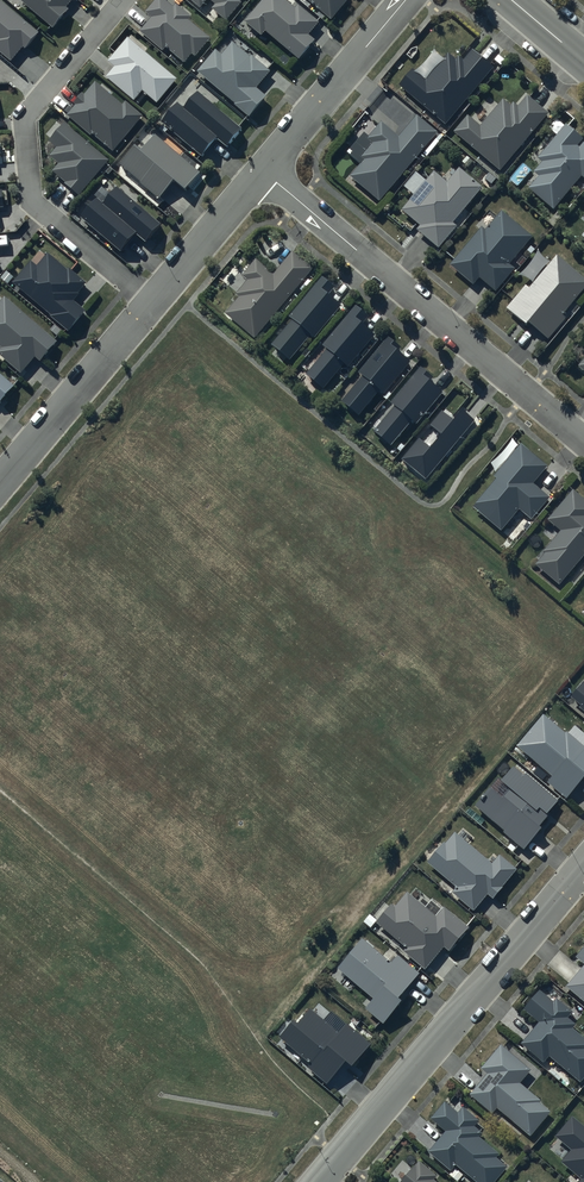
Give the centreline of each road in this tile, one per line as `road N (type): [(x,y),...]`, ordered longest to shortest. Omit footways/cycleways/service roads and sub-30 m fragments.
road 1 (residential): [(263,170),(583,439)]
road 2 (residential): [(318,1181),(583,865)]
road 3 (residential): [(122,0),(31,108),(25,128),(36,206),(153,302)]
road 4 (residential): [(153,302),(0,483)]
road 5 (residential): [(406,0),(263,170)]
road 6 (residential): [(263,170),(153,302)]

